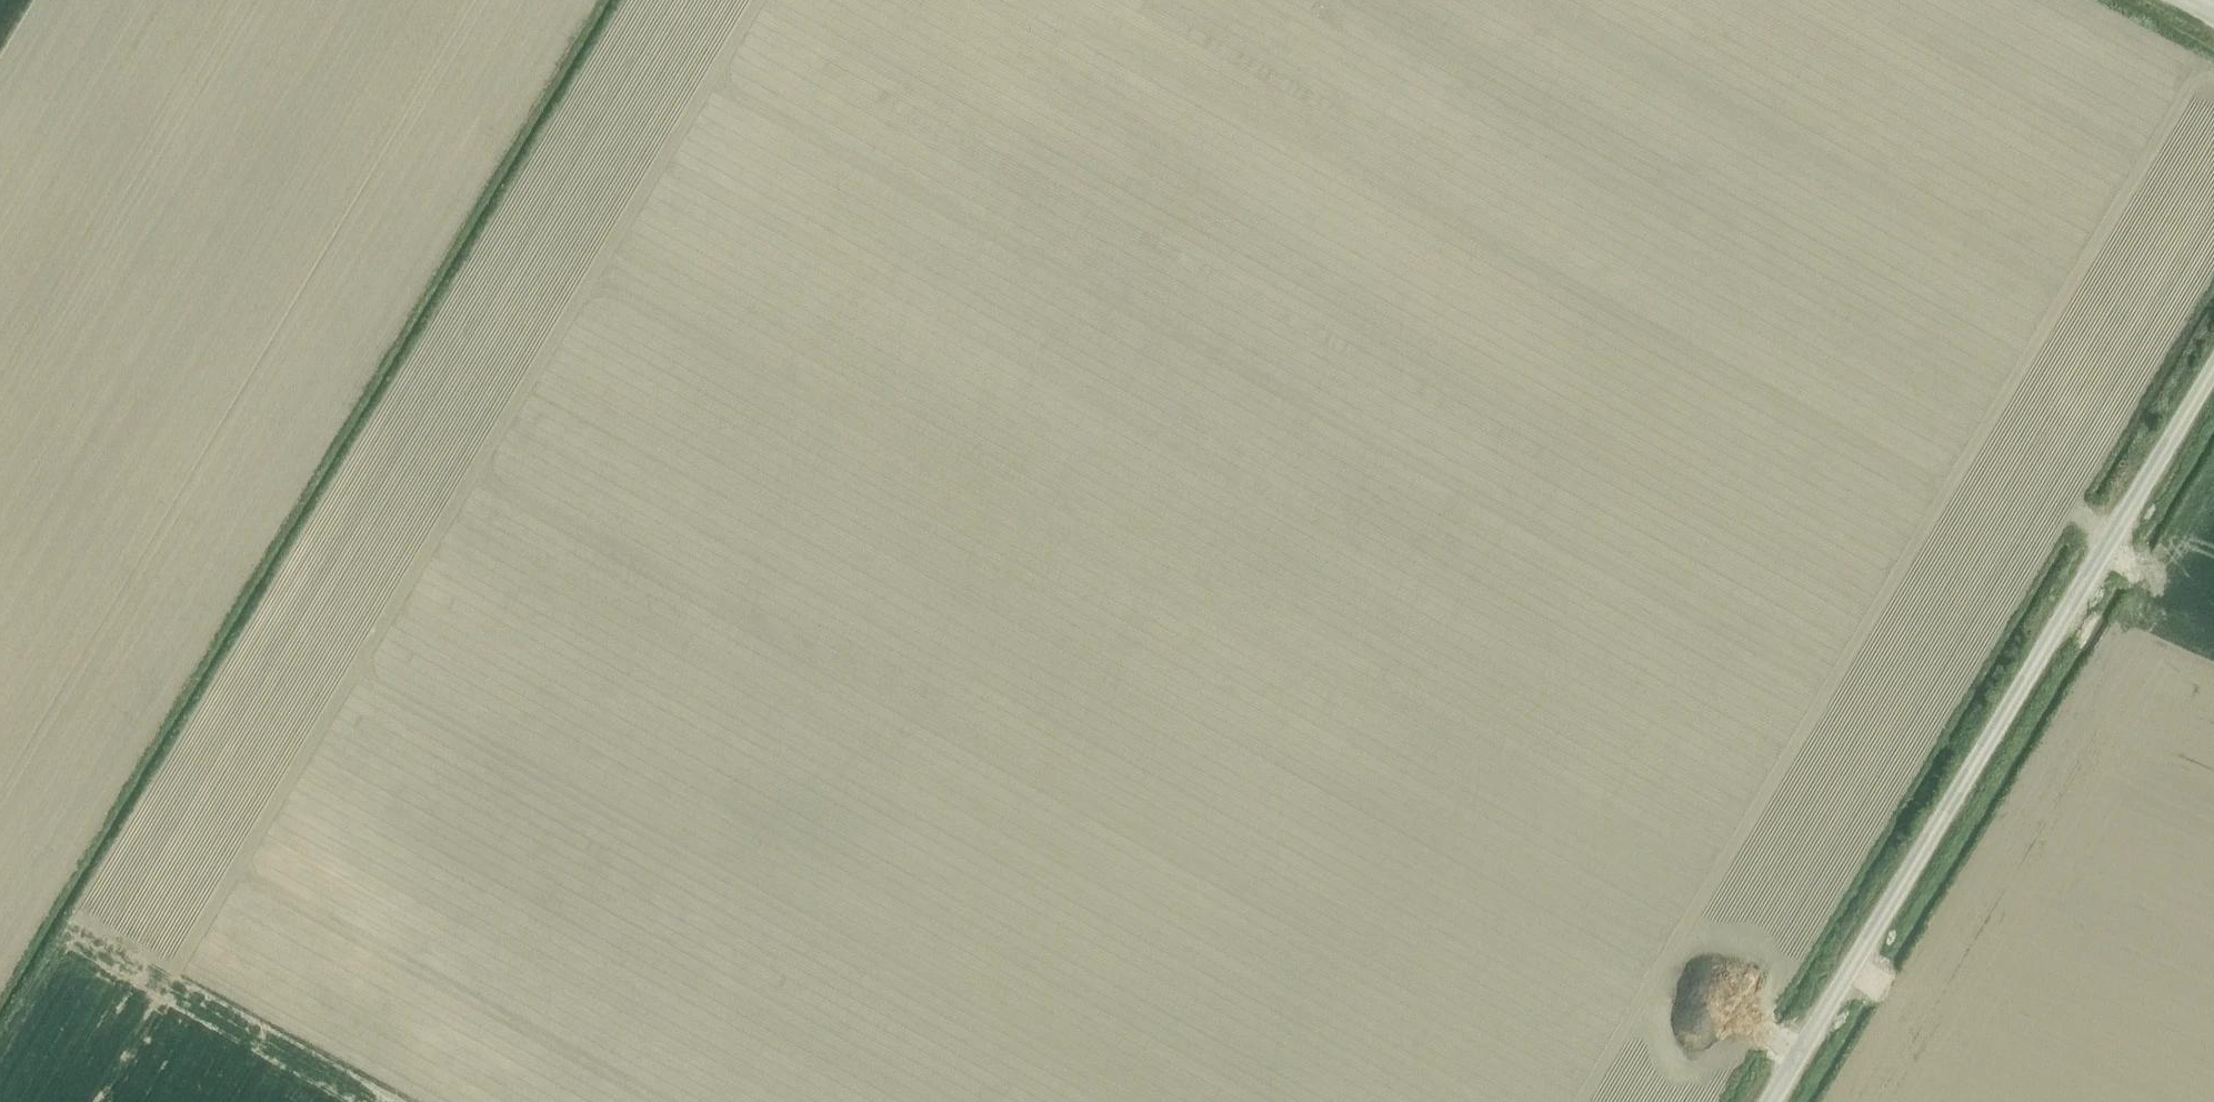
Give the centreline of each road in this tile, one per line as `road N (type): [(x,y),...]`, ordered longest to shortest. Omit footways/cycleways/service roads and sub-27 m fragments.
road 1 (unclassified): [(1764,1101),(2213,368)]

